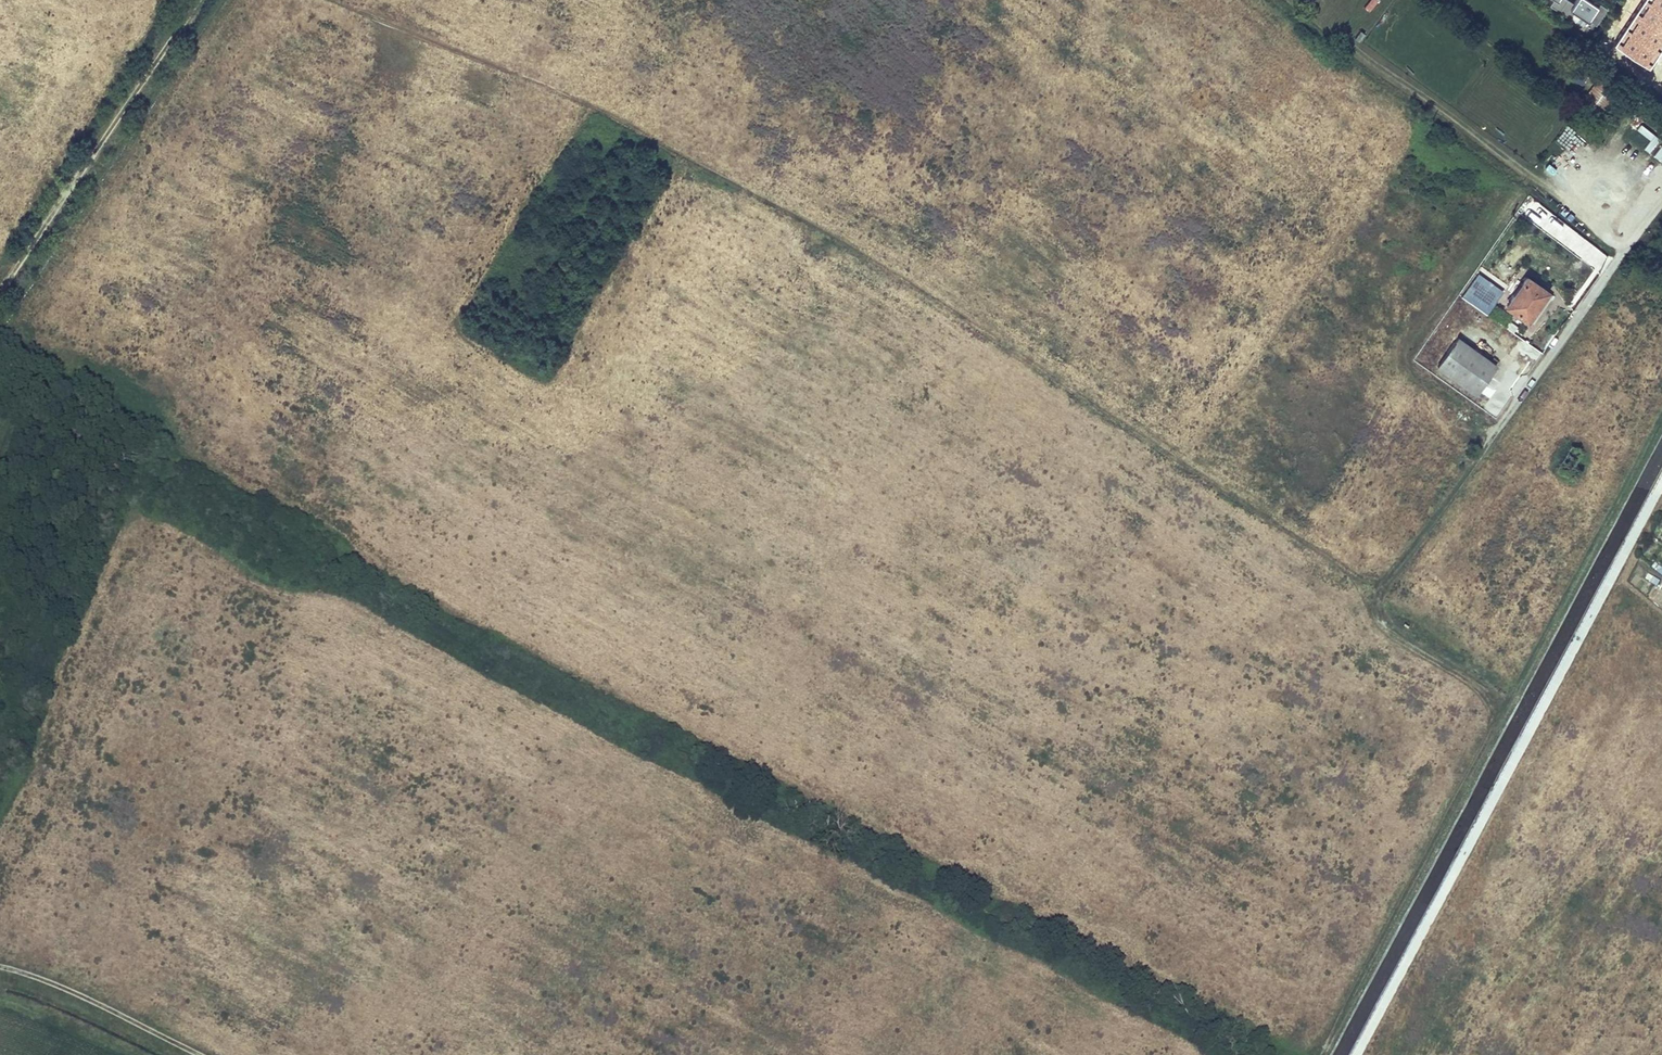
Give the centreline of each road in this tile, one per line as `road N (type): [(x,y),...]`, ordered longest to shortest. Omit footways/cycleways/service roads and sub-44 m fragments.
road 1 (track): [(1324,1054),(1496,716),(1487,690),(1393,635),(1378,619),(1381,595),(1527,383)]
road 2 (track): [(197,0),(0,284)]
road 3 (residential): [(1527,383),(1661,200)]
road 4 (track): [(0,966),(200,1054)]

